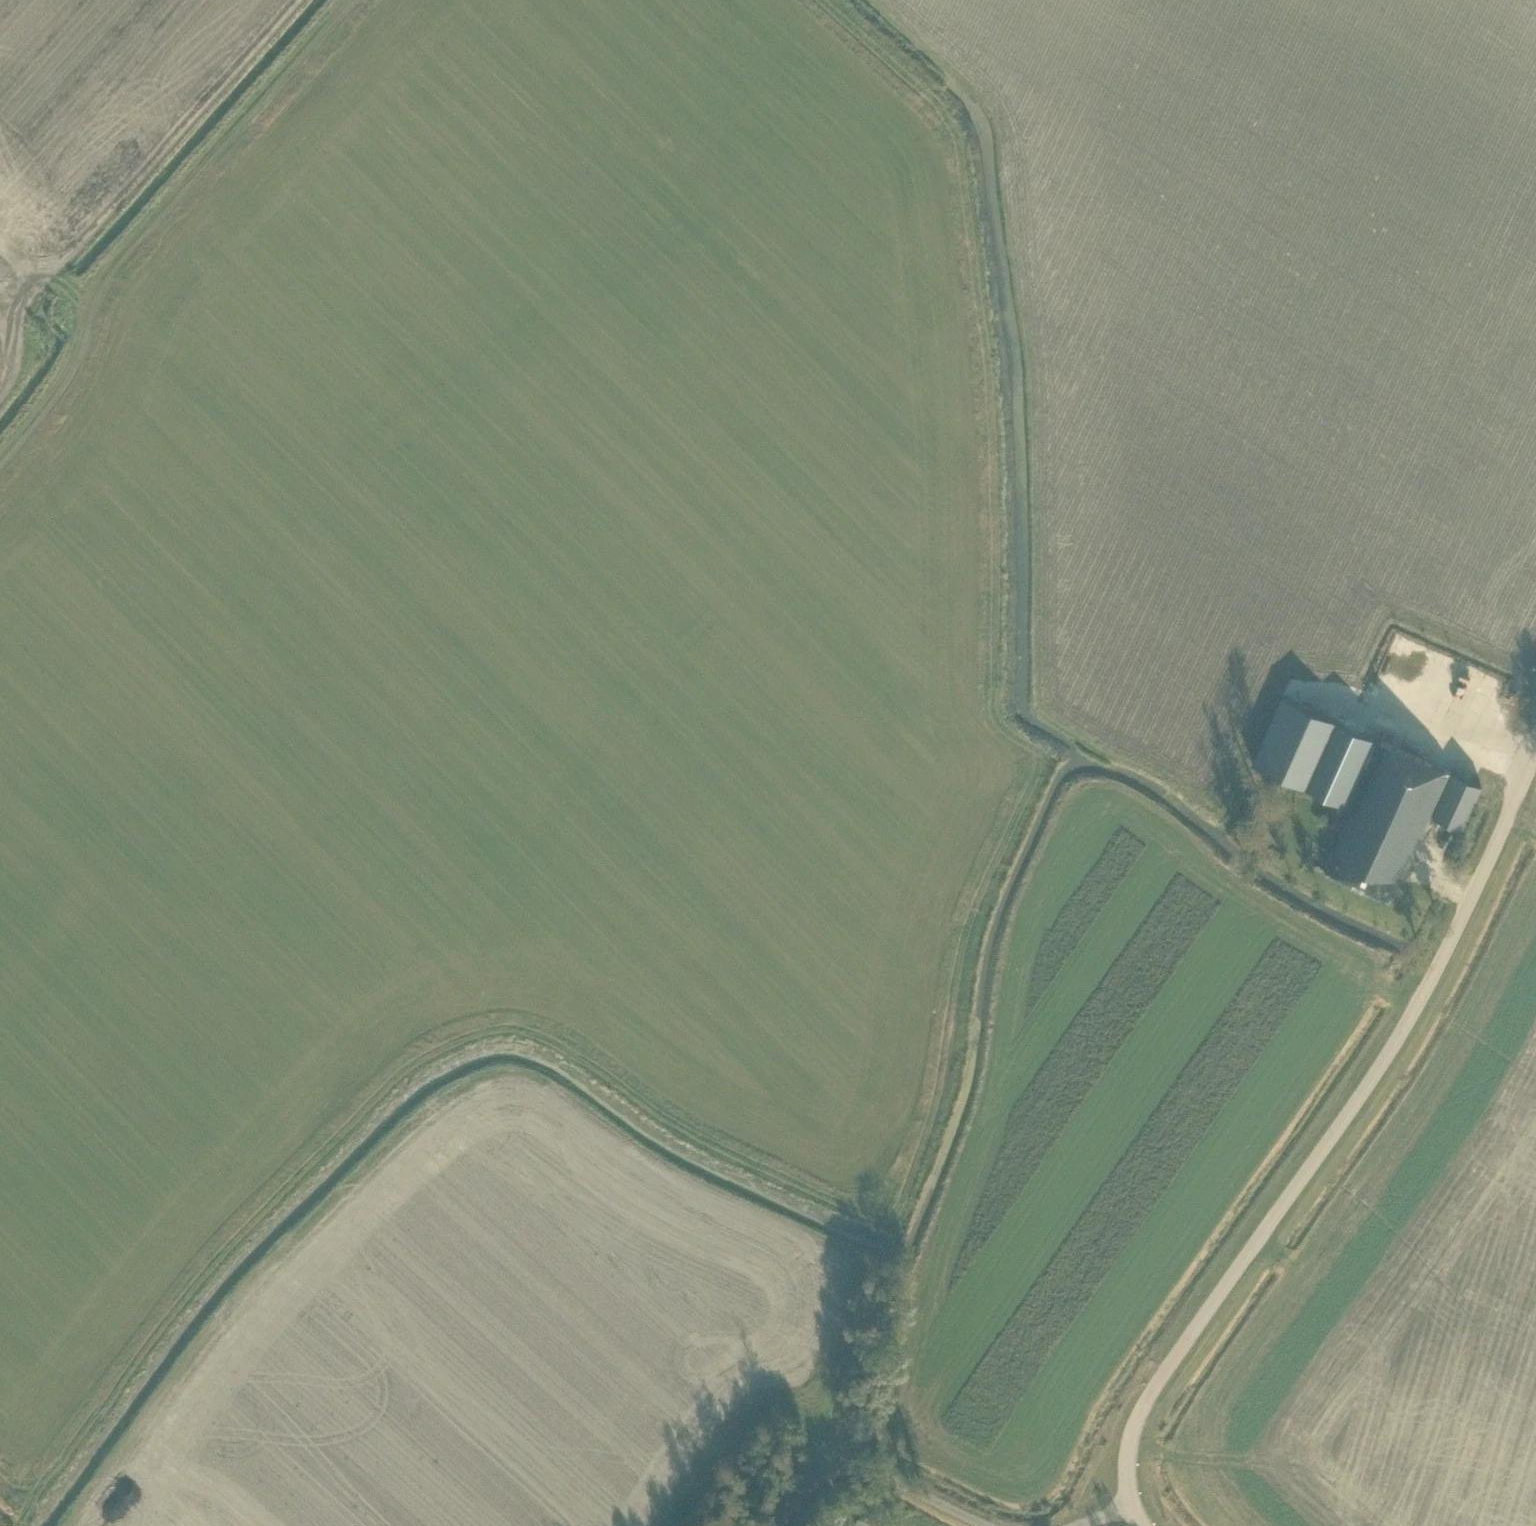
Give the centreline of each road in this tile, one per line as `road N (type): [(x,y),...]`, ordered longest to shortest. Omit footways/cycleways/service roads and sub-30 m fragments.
road 1 (unclassified): [(1131,1502),(1128,1450),(1143,1402),(1404,1025),(1535,749)]
road 2 (unclassified): [(779,1525),(819,1478),(857,1469),(987,1525)]

